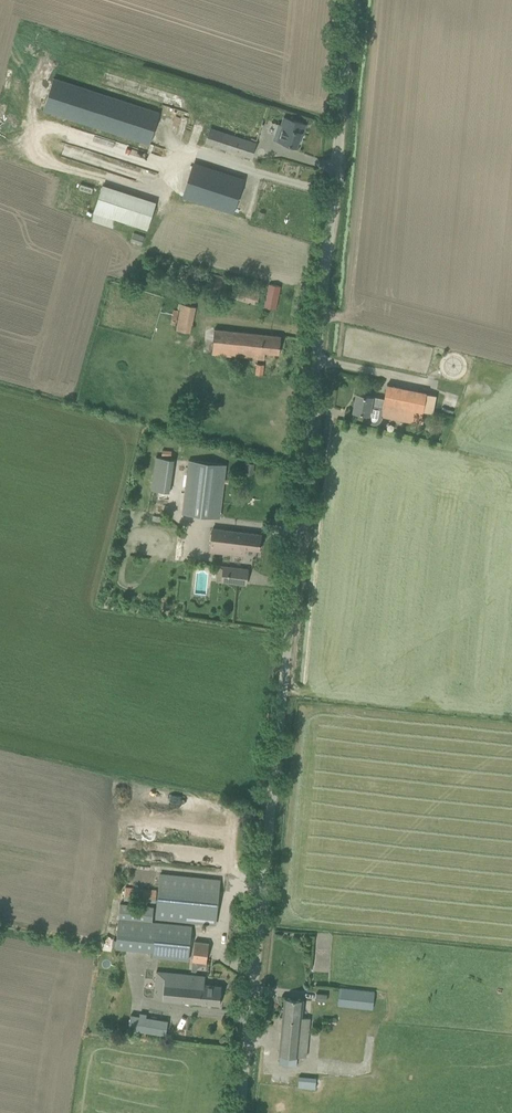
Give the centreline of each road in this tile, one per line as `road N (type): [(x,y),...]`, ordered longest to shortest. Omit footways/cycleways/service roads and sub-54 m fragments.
road 1 (unclassified): [(240,1112),(353,0)]

